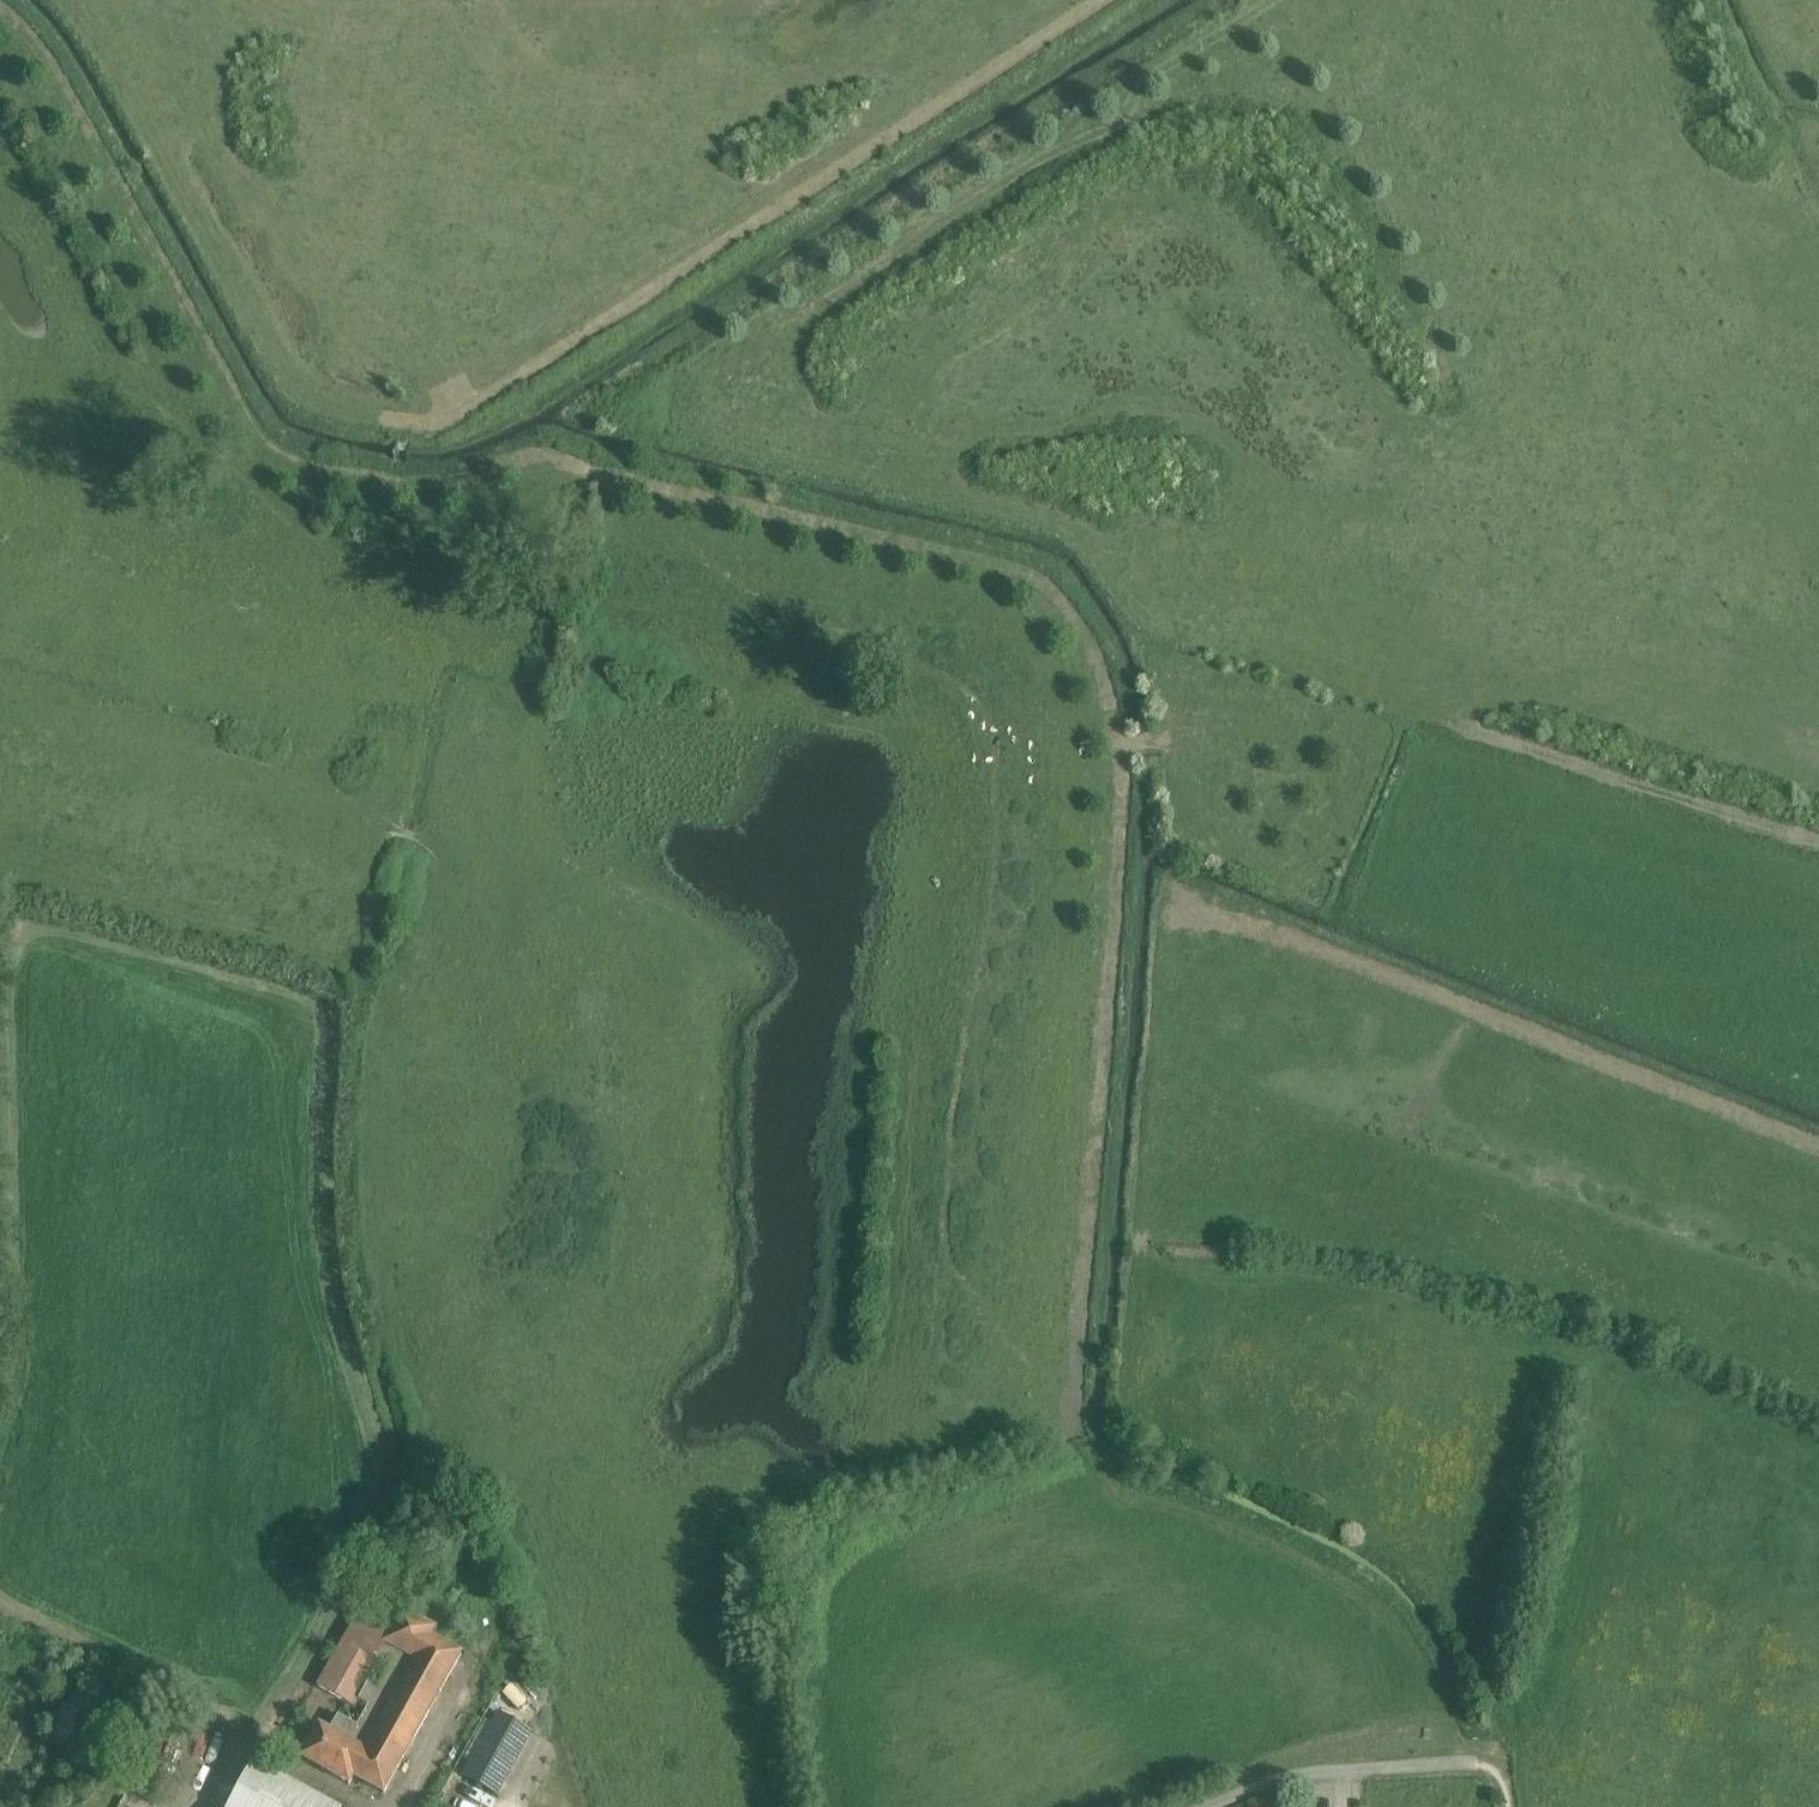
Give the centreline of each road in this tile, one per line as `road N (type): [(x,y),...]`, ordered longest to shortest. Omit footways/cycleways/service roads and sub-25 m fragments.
road 1 (residential): [(1209,1806),(1290,1777),(1475,1762)]

